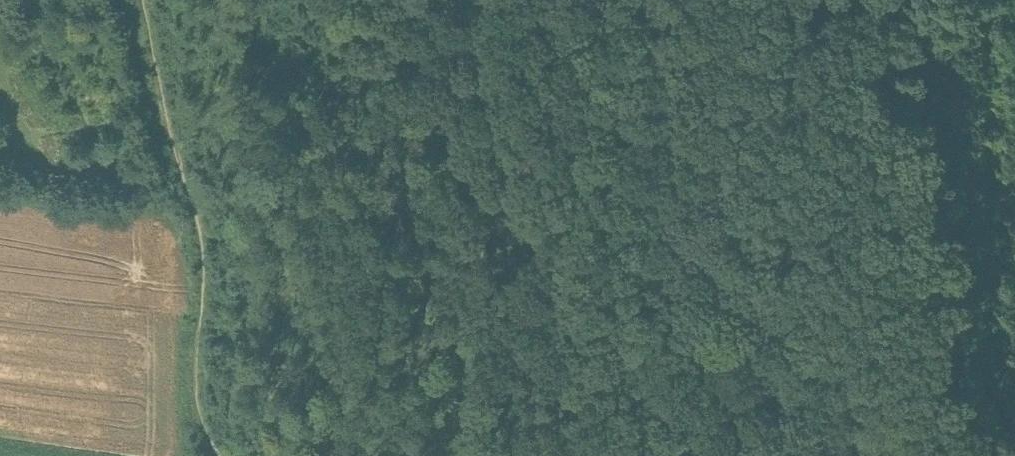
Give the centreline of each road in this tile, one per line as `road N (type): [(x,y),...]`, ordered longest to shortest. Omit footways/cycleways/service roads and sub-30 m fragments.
road 1 (track): [(603,0),(640,115),(696,218),(856,455)]
road 2 (track): [(526,0),(574,415),(594,455)]

